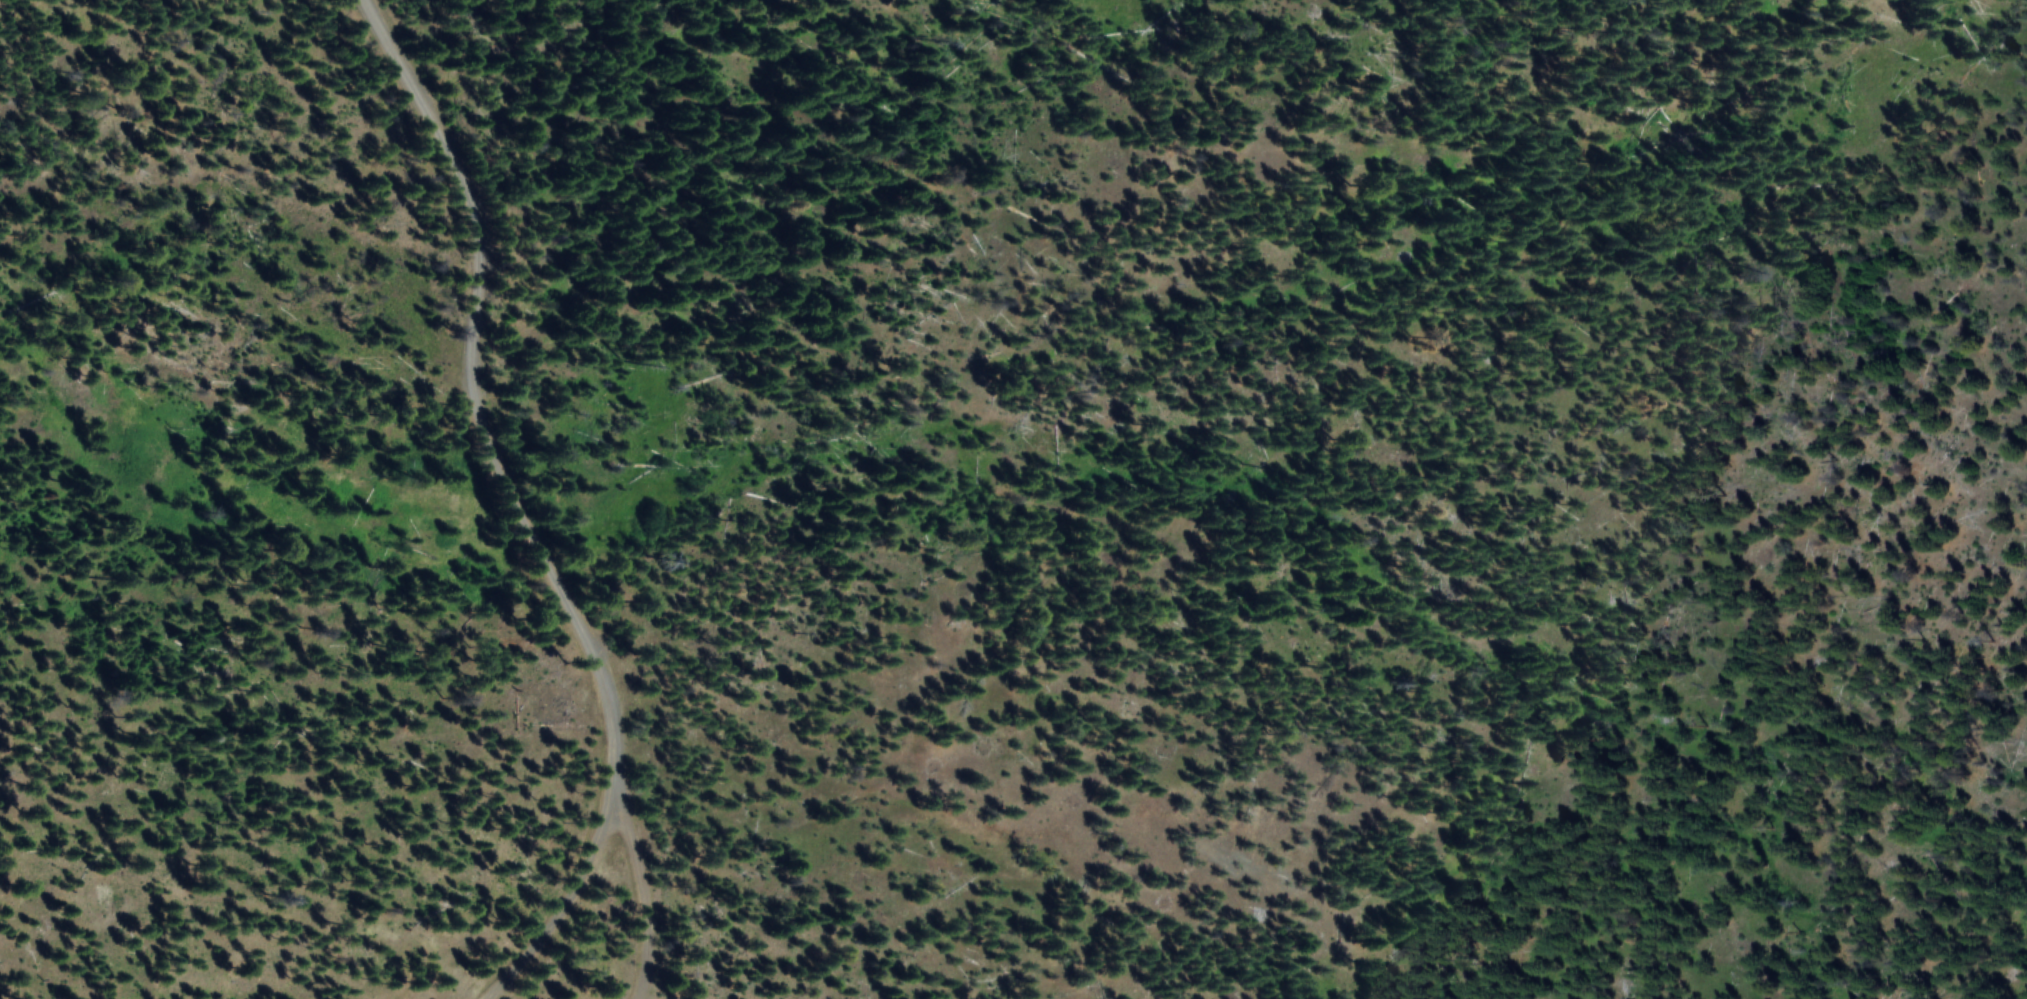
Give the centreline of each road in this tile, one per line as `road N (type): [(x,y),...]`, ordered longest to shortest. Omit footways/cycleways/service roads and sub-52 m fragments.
road 1 (residential): [(478,998),(575,891),(613,759),(596,669),(549,586),(476,421),(473,242),(458,152),(362,0)]
road 2 (track): [(613,759),(641,918),(633,998)]

